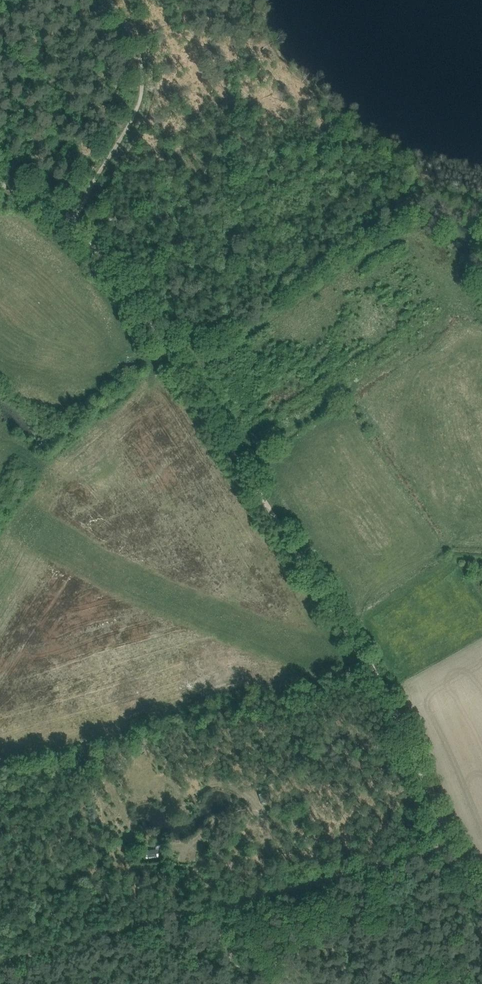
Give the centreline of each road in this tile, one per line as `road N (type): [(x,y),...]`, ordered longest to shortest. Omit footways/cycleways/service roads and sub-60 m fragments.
road 1 (track): [(453,843),(380,679),(124,284),(68,227)]
road 2 (track): [(213,907),(453,843)]
road 3 (track): [(0,963),(213,907)]
road 4 (track): [(68,227),(140,99),(130,35)]

